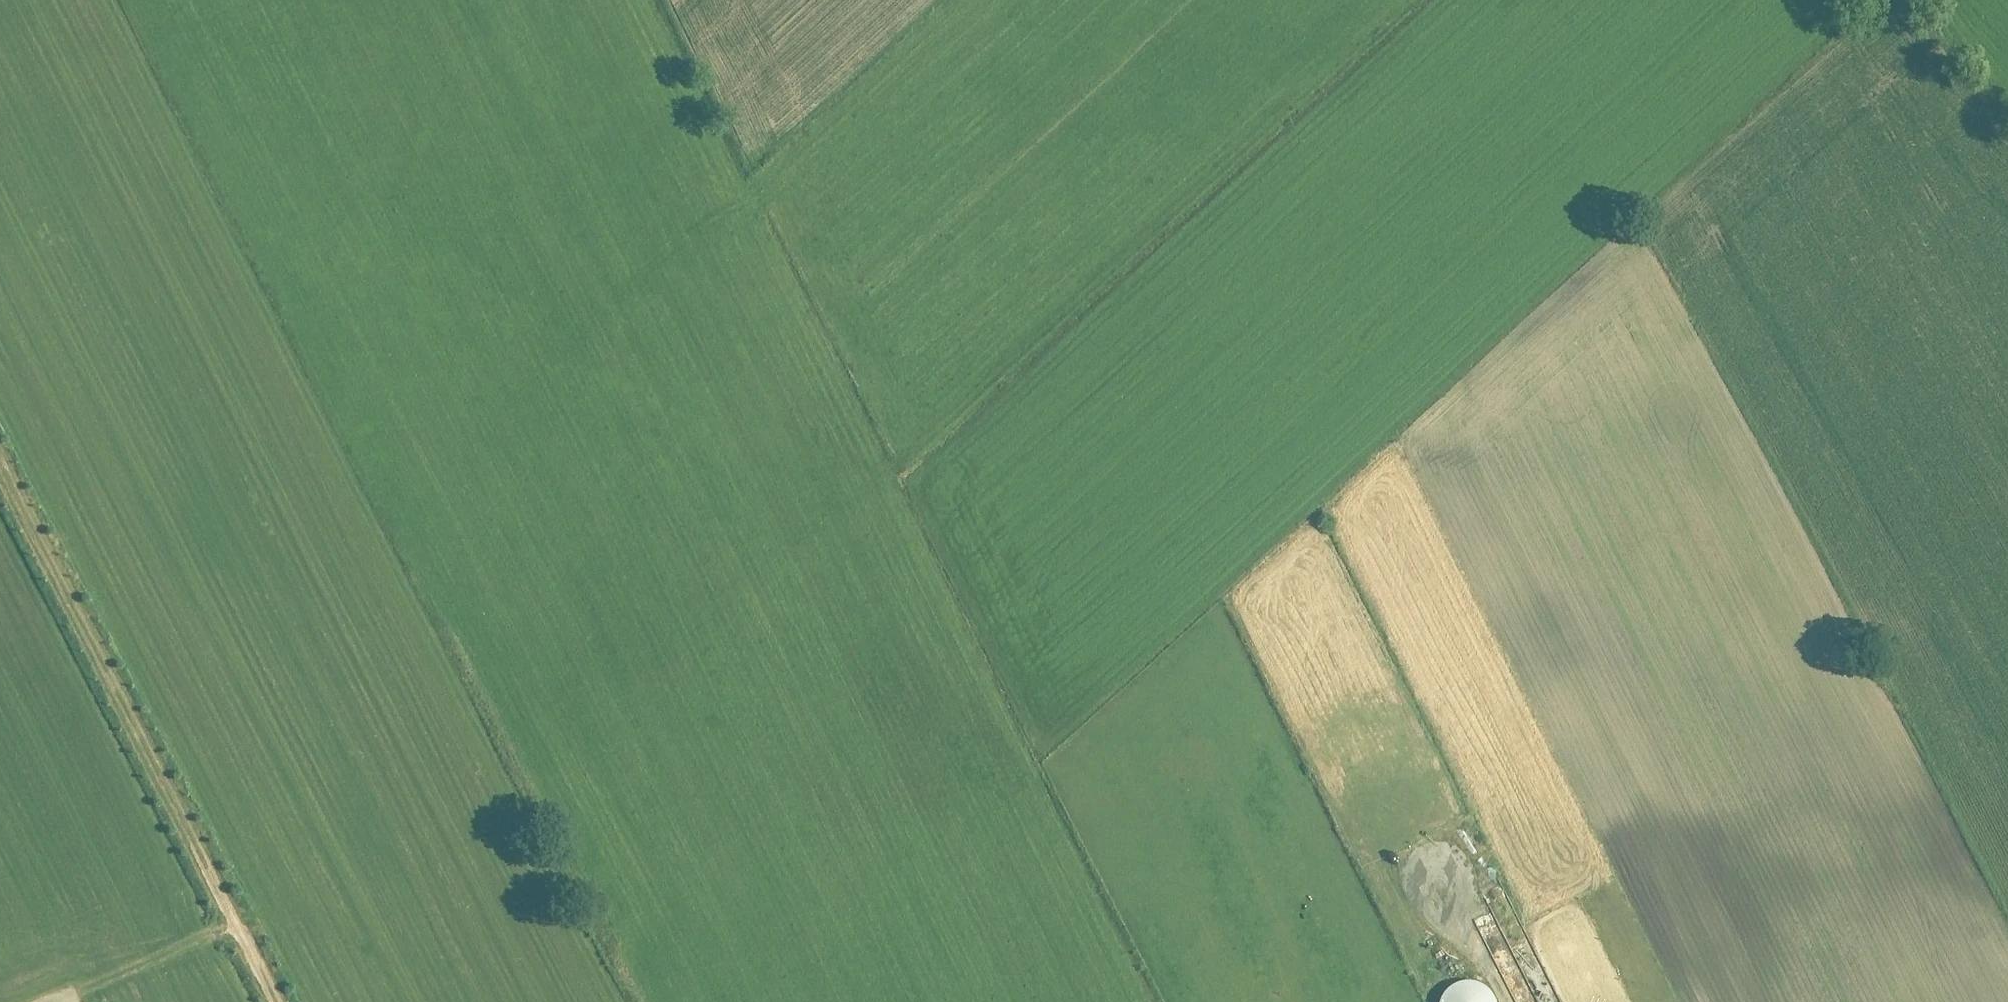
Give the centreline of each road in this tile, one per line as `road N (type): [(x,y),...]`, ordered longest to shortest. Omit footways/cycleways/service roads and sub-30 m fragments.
road 1 (track): [(0,465),(275,1001)]

